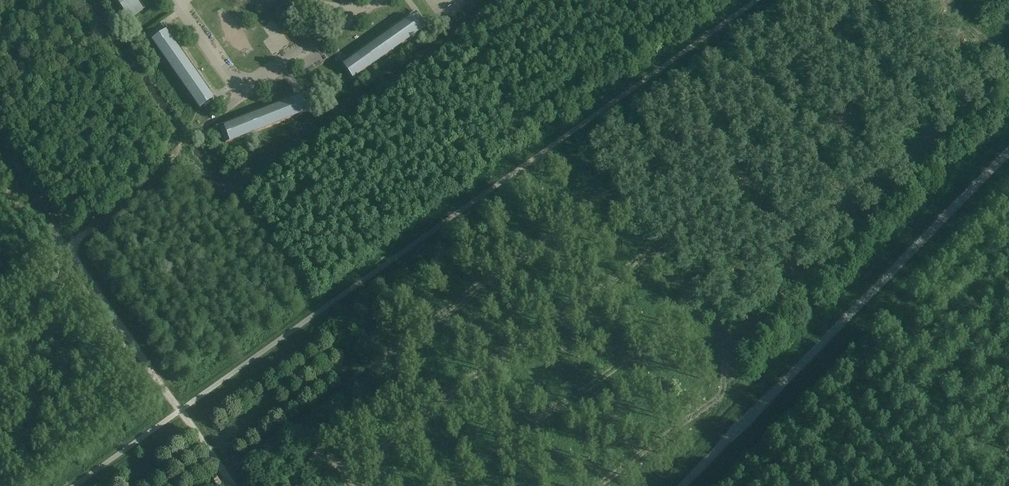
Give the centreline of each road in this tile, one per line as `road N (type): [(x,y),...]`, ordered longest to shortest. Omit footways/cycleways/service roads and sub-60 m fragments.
road 1 (unclassified): [(684,485),(1008,151)]
road 2 (track): [(234,485),(0,149)]
road 3 (track): [(241,99),(194,133),(144,195),(0,295)]

